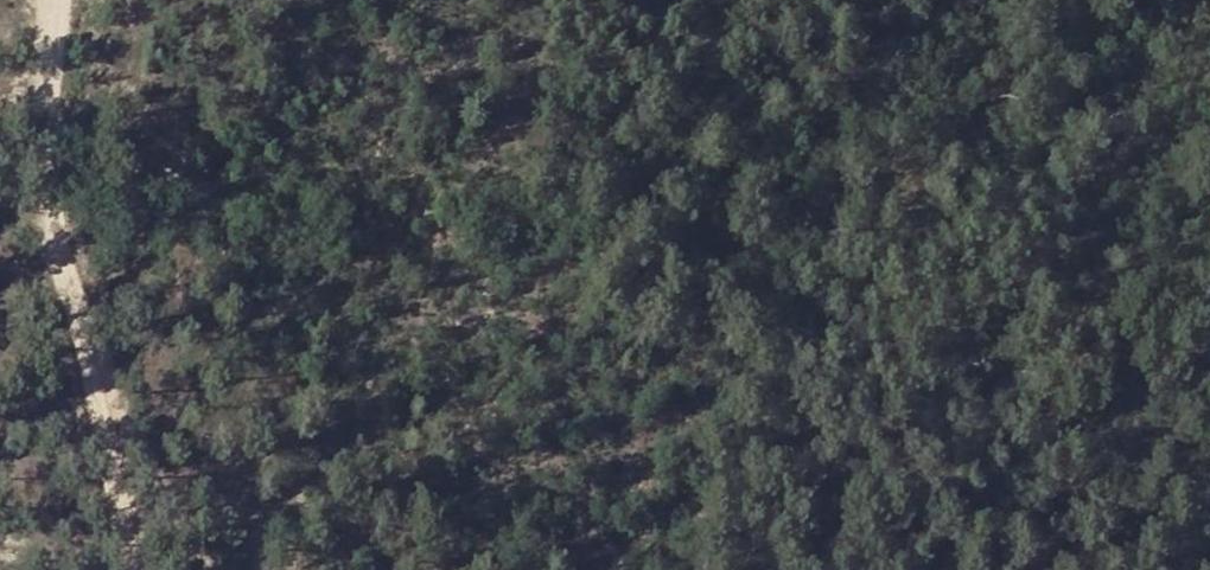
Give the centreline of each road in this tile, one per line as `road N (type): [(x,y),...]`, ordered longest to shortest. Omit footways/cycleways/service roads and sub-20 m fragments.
road 1 (track): [(127,569),(56,206),(59,0)]

